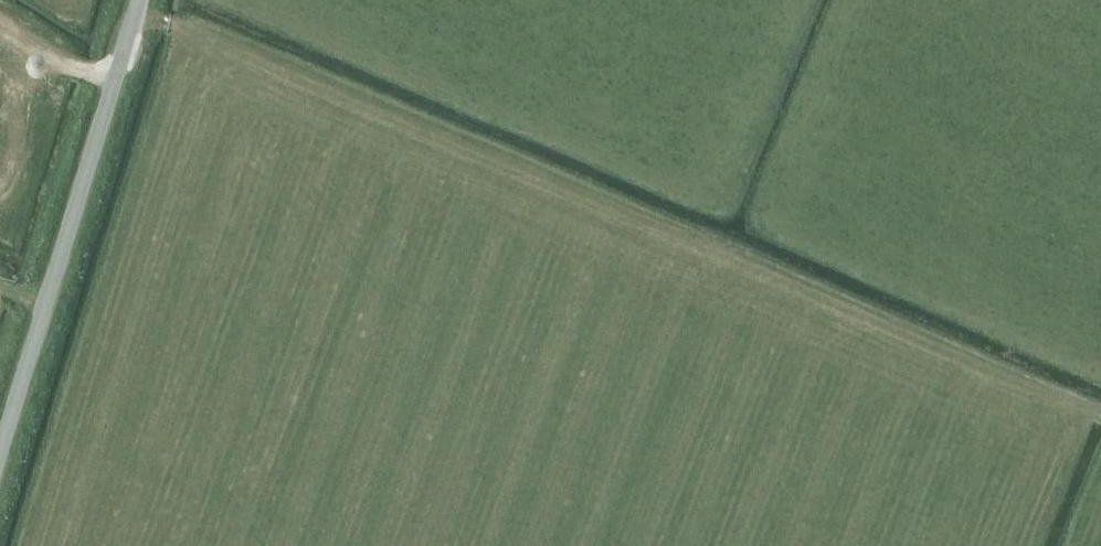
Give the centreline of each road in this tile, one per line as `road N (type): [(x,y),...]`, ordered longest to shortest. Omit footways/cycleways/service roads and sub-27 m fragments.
road 1 (unclassified): [(0,465),(141,0)]

